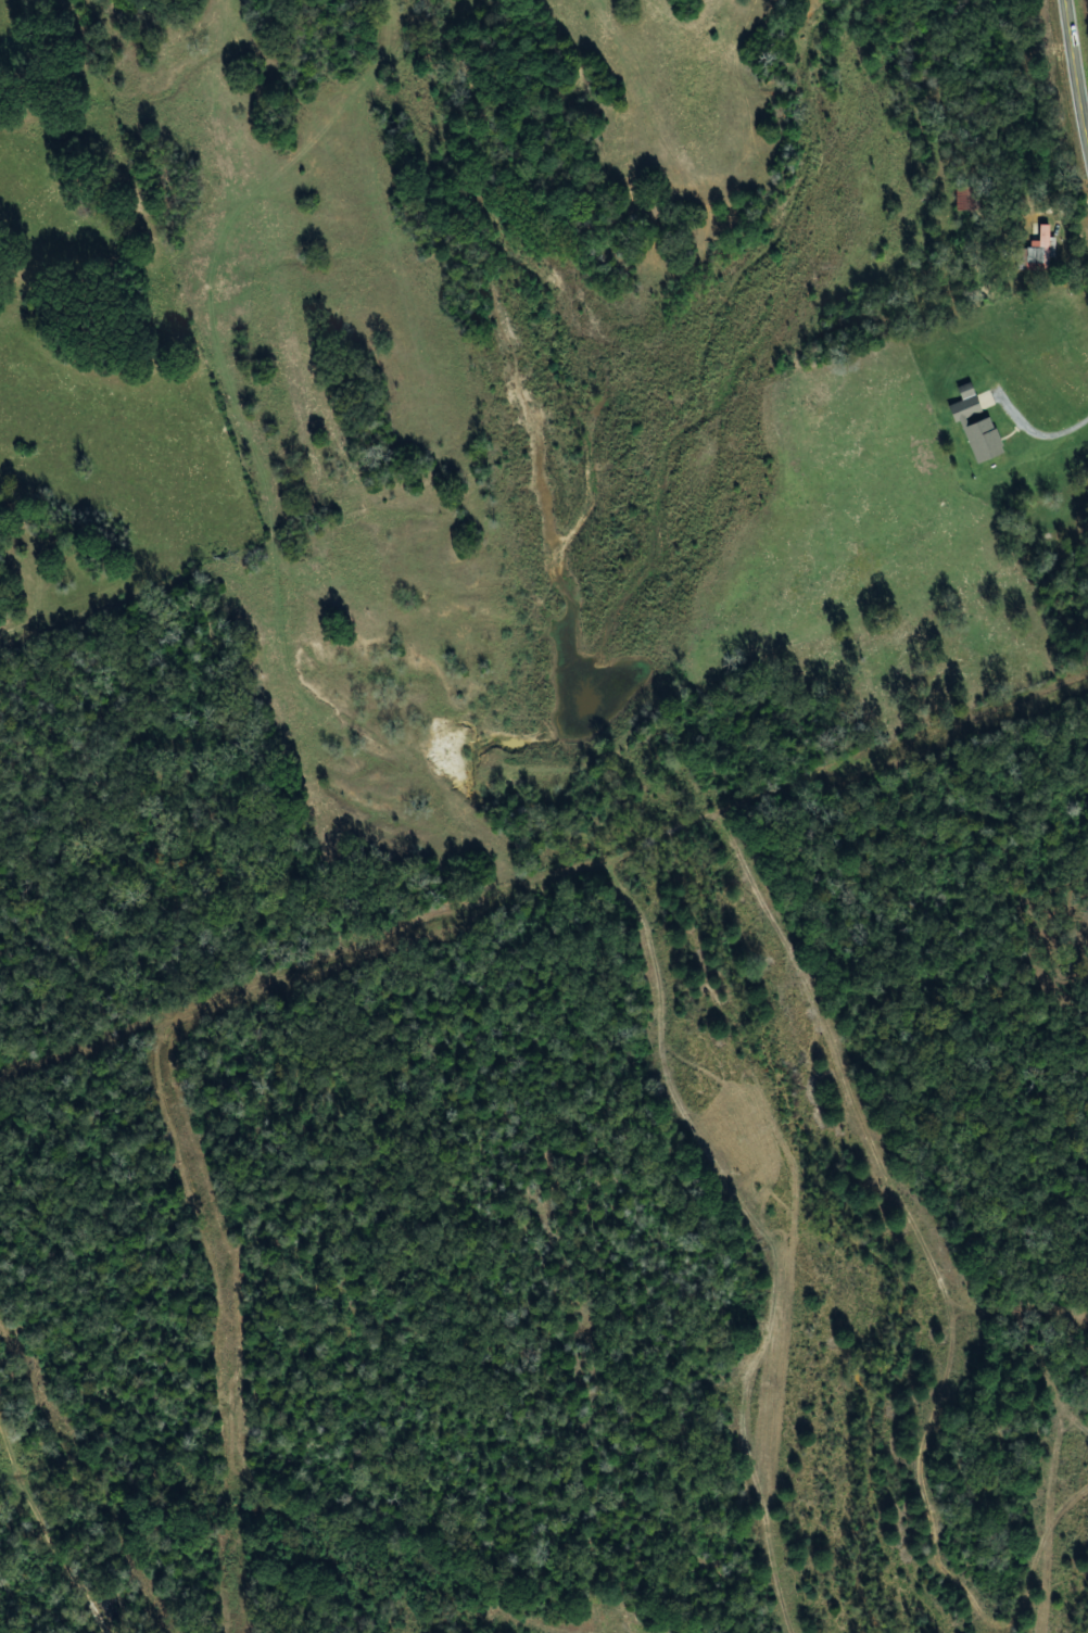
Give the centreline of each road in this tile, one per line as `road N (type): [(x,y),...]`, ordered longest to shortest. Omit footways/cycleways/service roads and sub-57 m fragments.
road 1 (tertiary): [(1087,144),(1065,0)]

